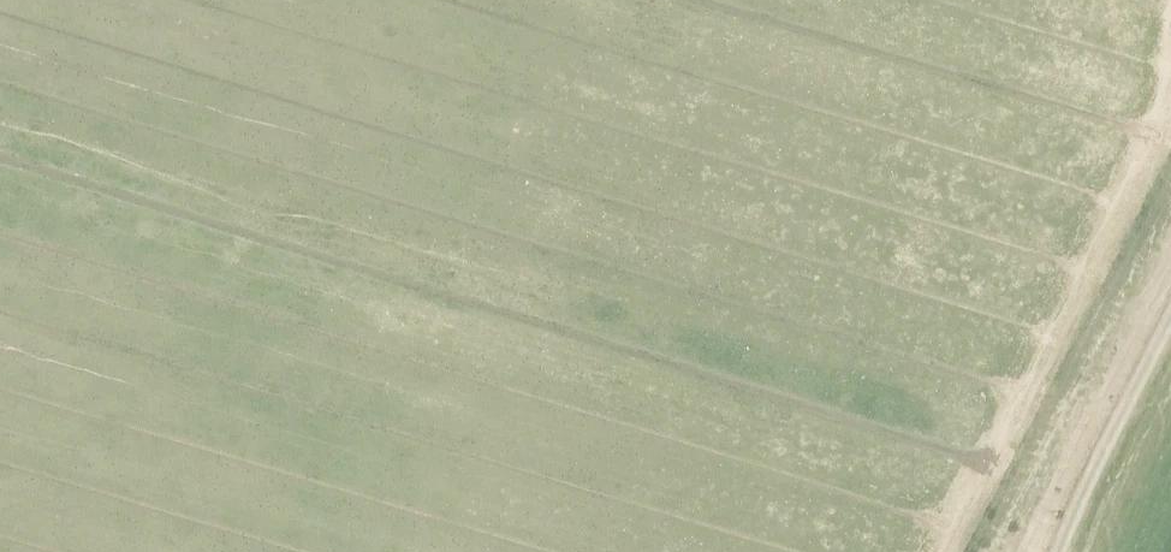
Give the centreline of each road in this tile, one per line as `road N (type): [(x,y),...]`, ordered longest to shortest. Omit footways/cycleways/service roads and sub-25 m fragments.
road 1 (track): [(1058,551),(1170,310)]

